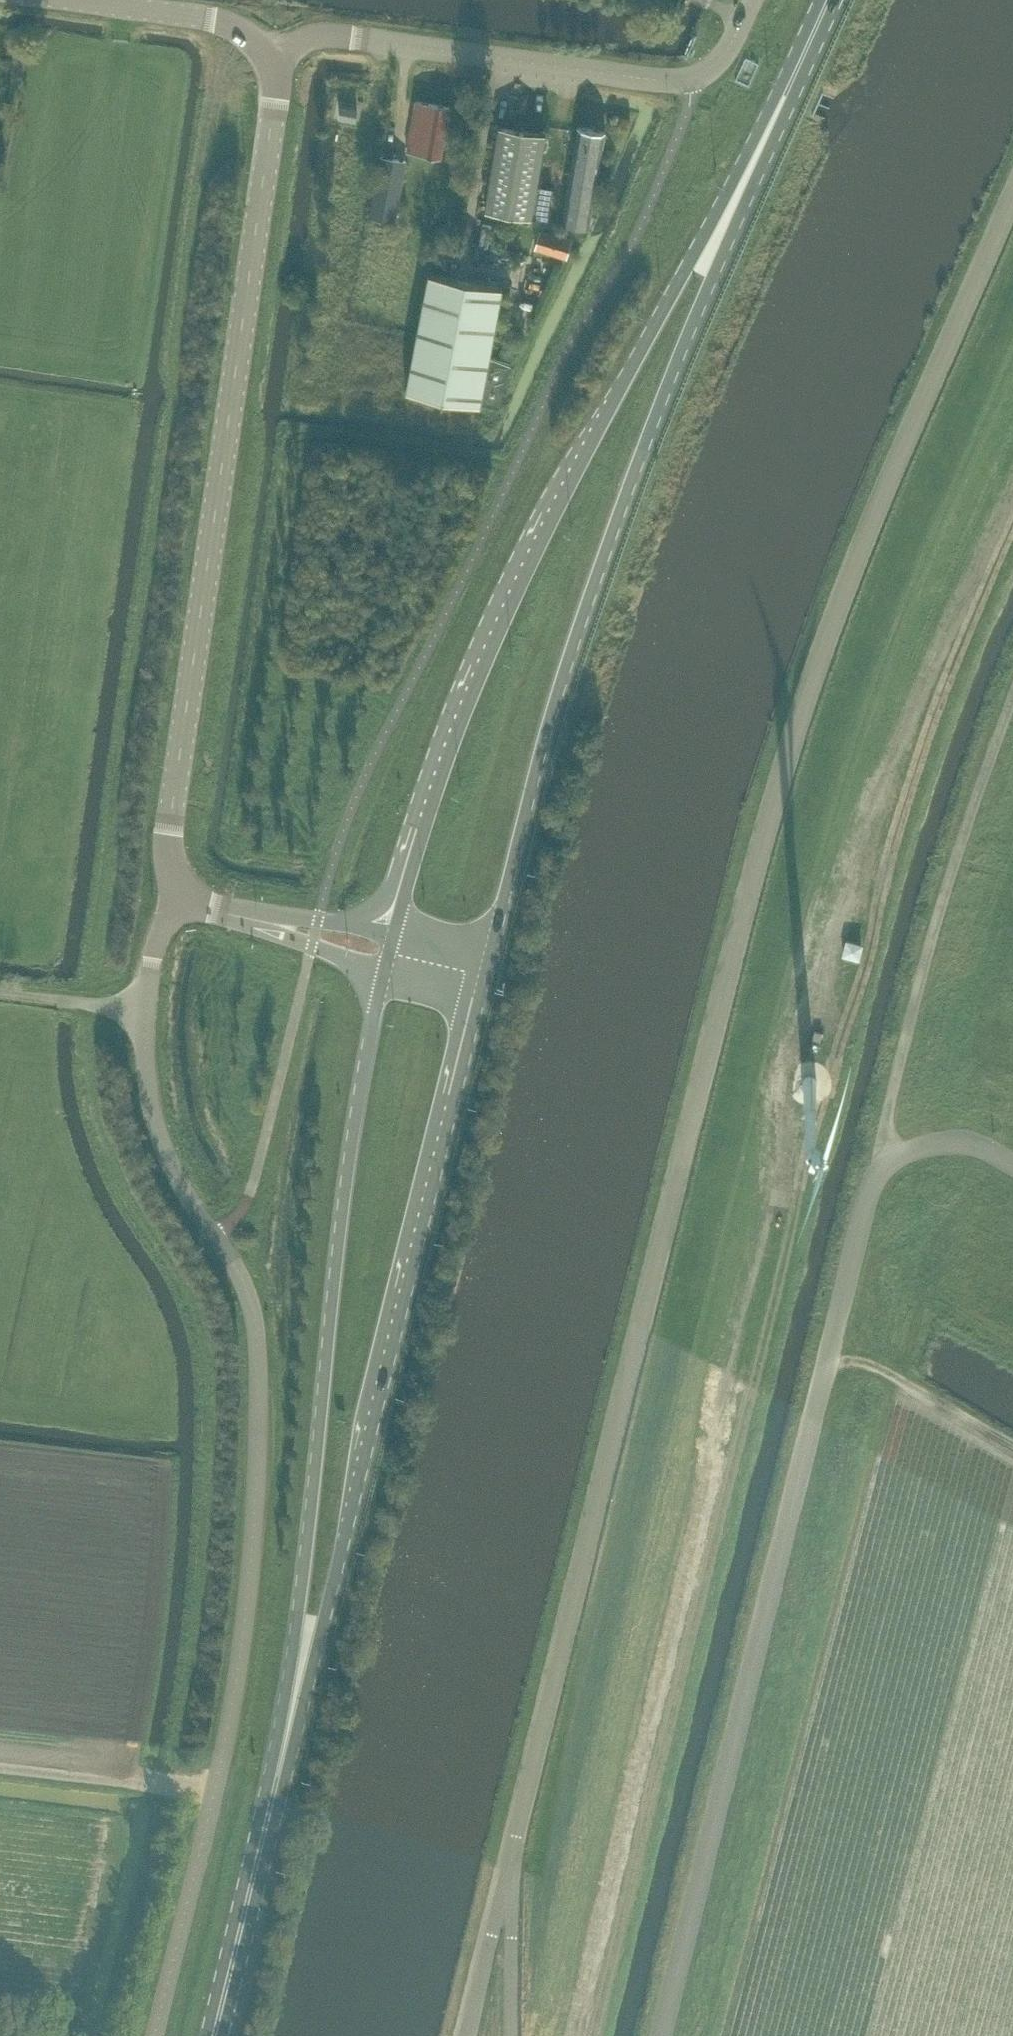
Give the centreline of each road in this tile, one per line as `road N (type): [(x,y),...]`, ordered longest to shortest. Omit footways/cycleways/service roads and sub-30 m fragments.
road 1 (unclassified): [(512,1856),(807,706),(1012,202)]
road 2 (unclassified): [(154,2035),(235,1686),(259,1405),(247,1290),(176,1168),(148,1071),(153,949),(186,888)]
road 3 (primary): [(485,974),(550,714),(610,537),(811,37)]
road 4 (primary): [(811,37),(614,398),(488,652),(394,932)]
road 5 (track): [(800,1142),(800,1182),(594,2035)]
road 6 (primary): [(258,1859),(485,974)]
road 7 (primary): [(386,966),(341,1212),(311,1518),(258,1859)]
road 8 (secondary): [(186,888),(173,868),(170,832),(275,108),(268,58)]
road 9 (unclassified): [(705,70),(643,76),(337,33),(268,58)]
road 10 (secondary): [(268,58),(221,19),(97,0)]
road 11 (unclassified): [(468,2035),(512,1856)]
road 12 (primary): [(214,2035),(258,1859)]
road 13 (unclassified): [(511,2035),(512,1856)]
road 14 (secondary): [(258,918),(312,945),(386,966)]
road 15 (secondary): [(394,932),(258,918)]

